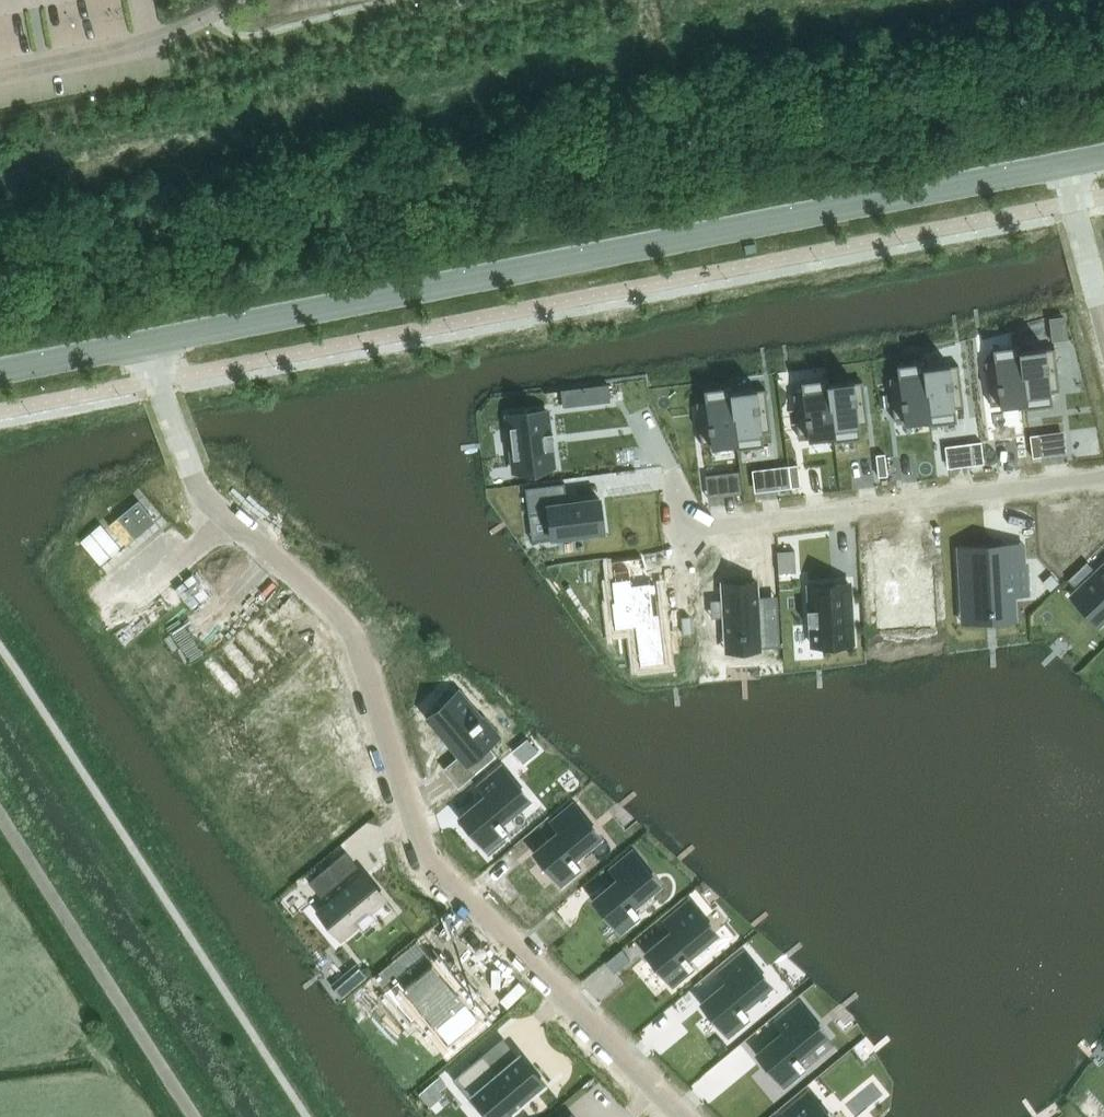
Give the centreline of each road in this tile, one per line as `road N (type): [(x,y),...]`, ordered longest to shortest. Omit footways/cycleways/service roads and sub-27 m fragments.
road 1 (track): [(0,264),(1103,71)]
road 2 (residential): [(688,1116),(428,858),(353,629),(204,494),(148,341)]
road 3 (secondary): [(1063,165),(148,341)]
road 4 (residential): [(1103,481),(688,530)]
road 5 (unclassified): [(194,1116),(0,815)]
road 6 (residential): [(1103,314),(1063,165)]
road 7 (secondary): [(148,341),(0,370)]

